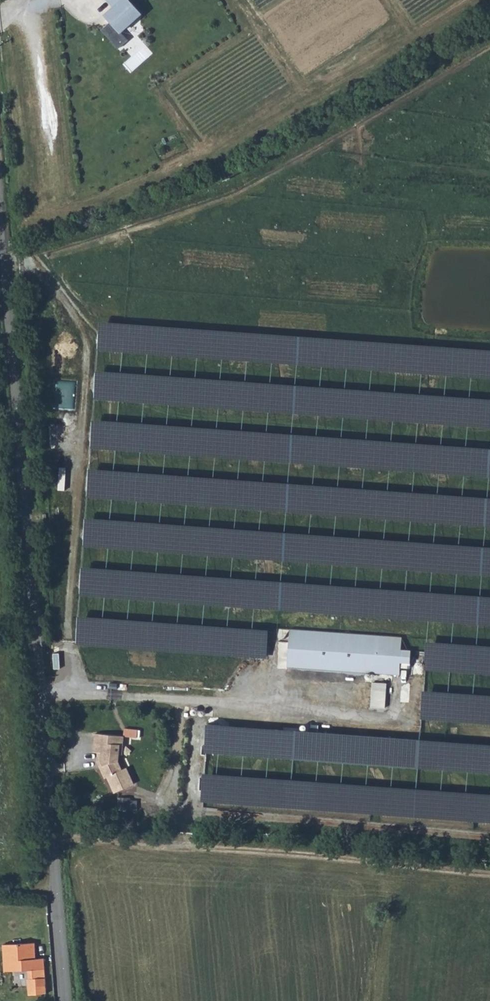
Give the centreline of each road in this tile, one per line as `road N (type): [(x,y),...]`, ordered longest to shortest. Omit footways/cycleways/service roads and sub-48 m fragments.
road 1 (unclassified): [(70,1000),(0,135)]
road 2 (track): [(60,835),(489,873)]

